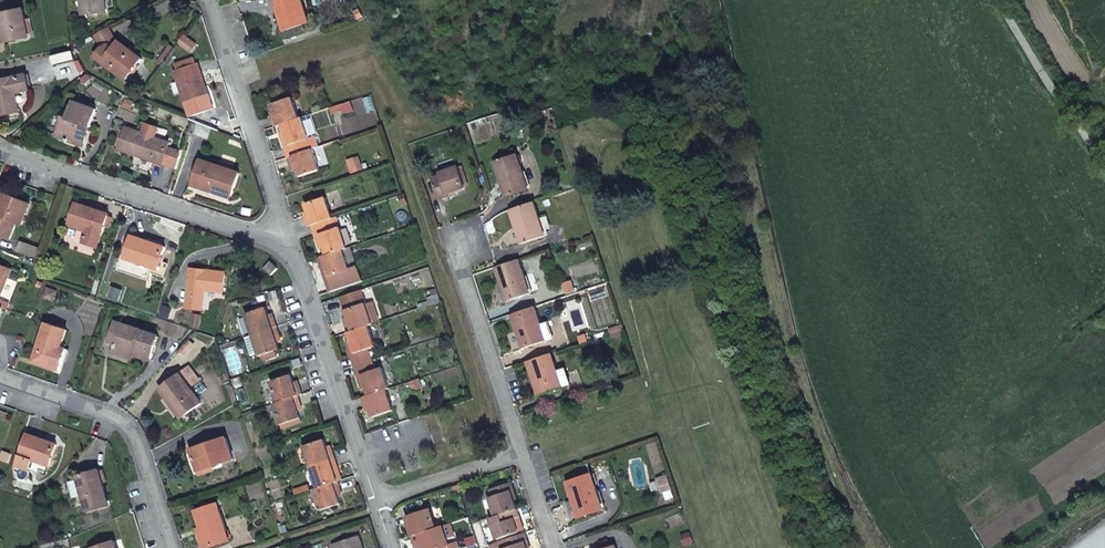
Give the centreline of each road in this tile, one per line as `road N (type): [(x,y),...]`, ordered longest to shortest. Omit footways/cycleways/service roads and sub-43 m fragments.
road 1 (residential): [(0,150),(297,242)]
road 2 (residential): [(297,242),(383,500)]
road 3 (residential): [(170,547),(135,442),(106,416),(0,380)]
road 4 (residential): [(216,0),(297,242)]
road 5 (residential): [(452,244),(527,450)]
road 6 (unclassified): [(997,0),(1104,159)]
road 7 (residential): [(383,500),(527,450)]

